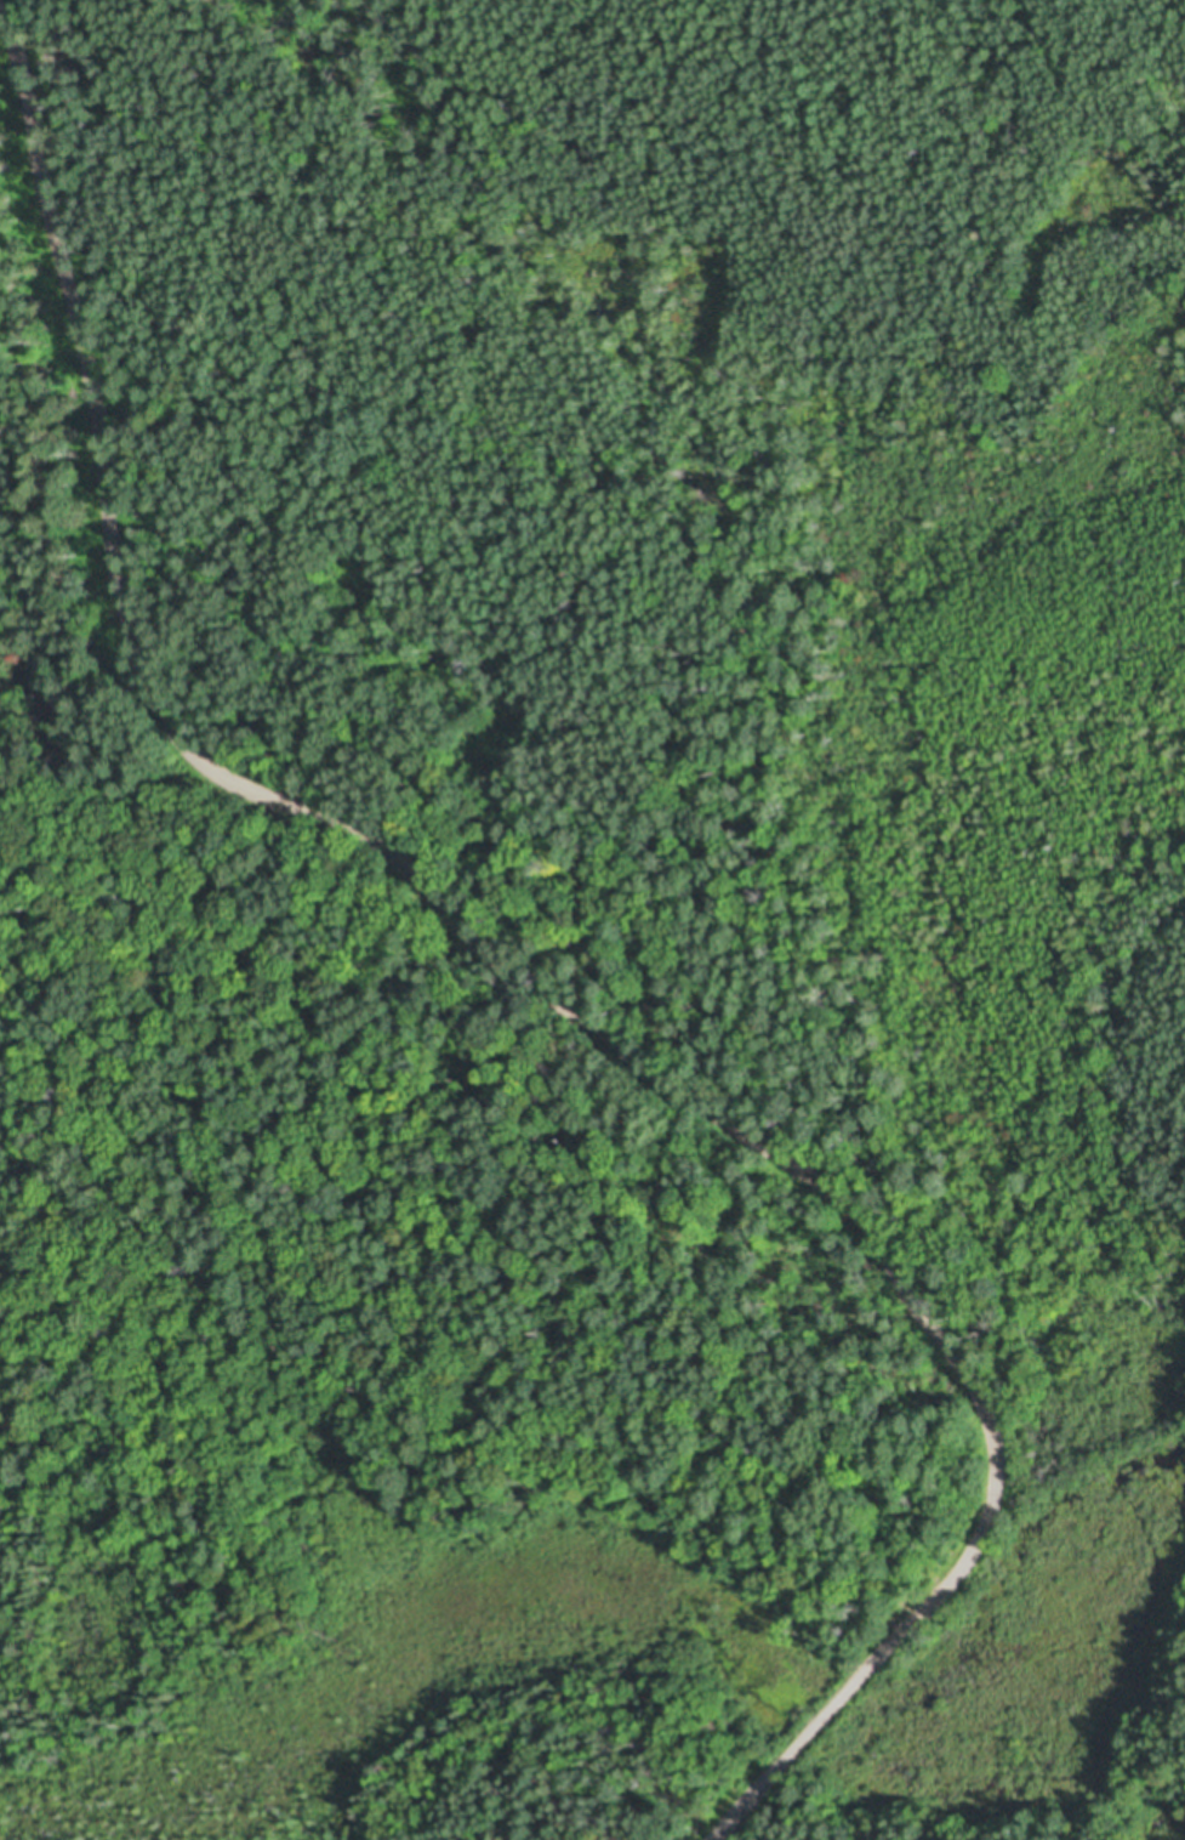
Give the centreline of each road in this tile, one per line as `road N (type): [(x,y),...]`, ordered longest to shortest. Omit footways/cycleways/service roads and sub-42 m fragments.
road 1 (track): [(0,40),(72,353),(108,600),(156,726),(245,790),(359,828),(484,965),(830,1199),(951,1359),(981,1422),(985,1489),(964,1551),(752,1778),(705,1839)]

